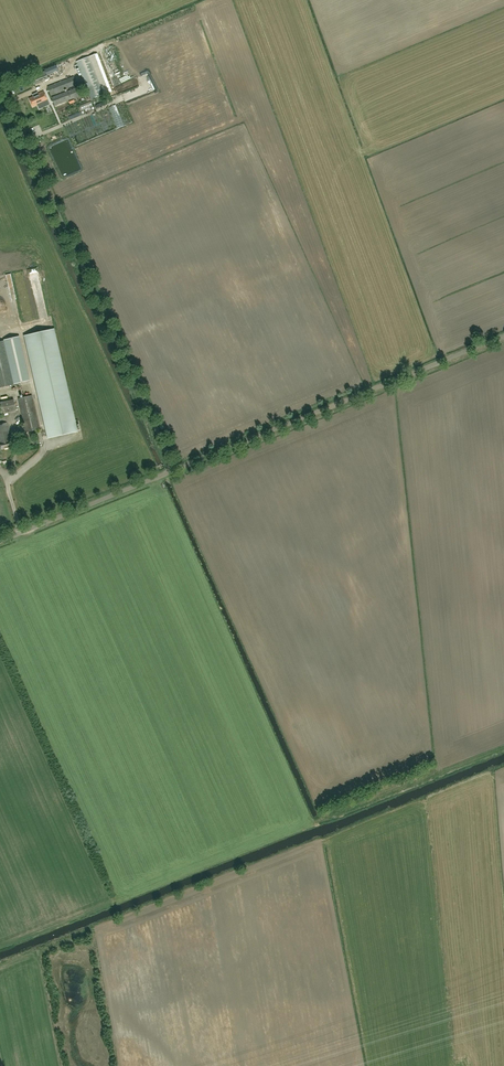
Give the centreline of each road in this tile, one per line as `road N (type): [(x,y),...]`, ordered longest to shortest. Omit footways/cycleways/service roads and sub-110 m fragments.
road 1 (unclassified): [(175,469),(0,90)]
road 2 (unclassified): [(175,469),(503,335)]
road 3 (unclassified): [(0,542),(175,469)]

